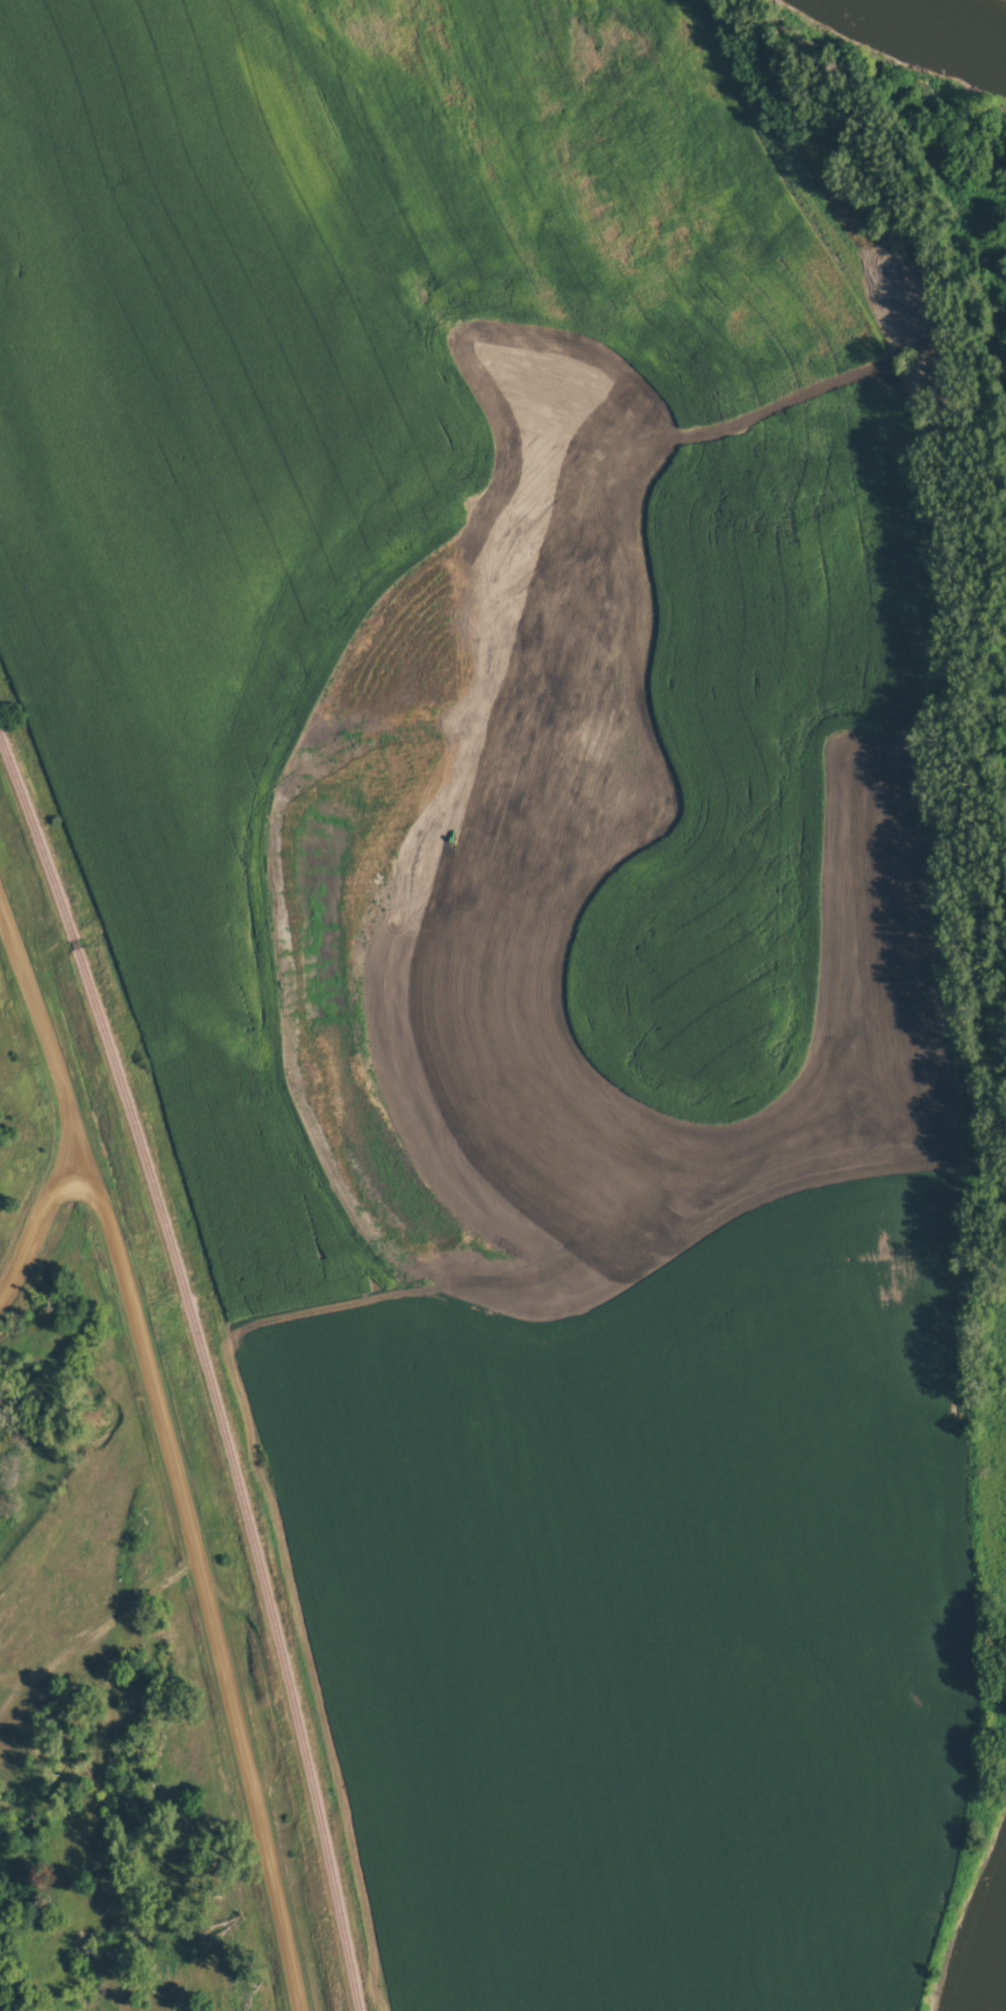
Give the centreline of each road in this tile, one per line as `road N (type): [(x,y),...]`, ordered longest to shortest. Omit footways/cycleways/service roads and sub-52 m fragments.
road 1 (residential): [(300,2010),(217,1637),(123,1272),(0,906)]

